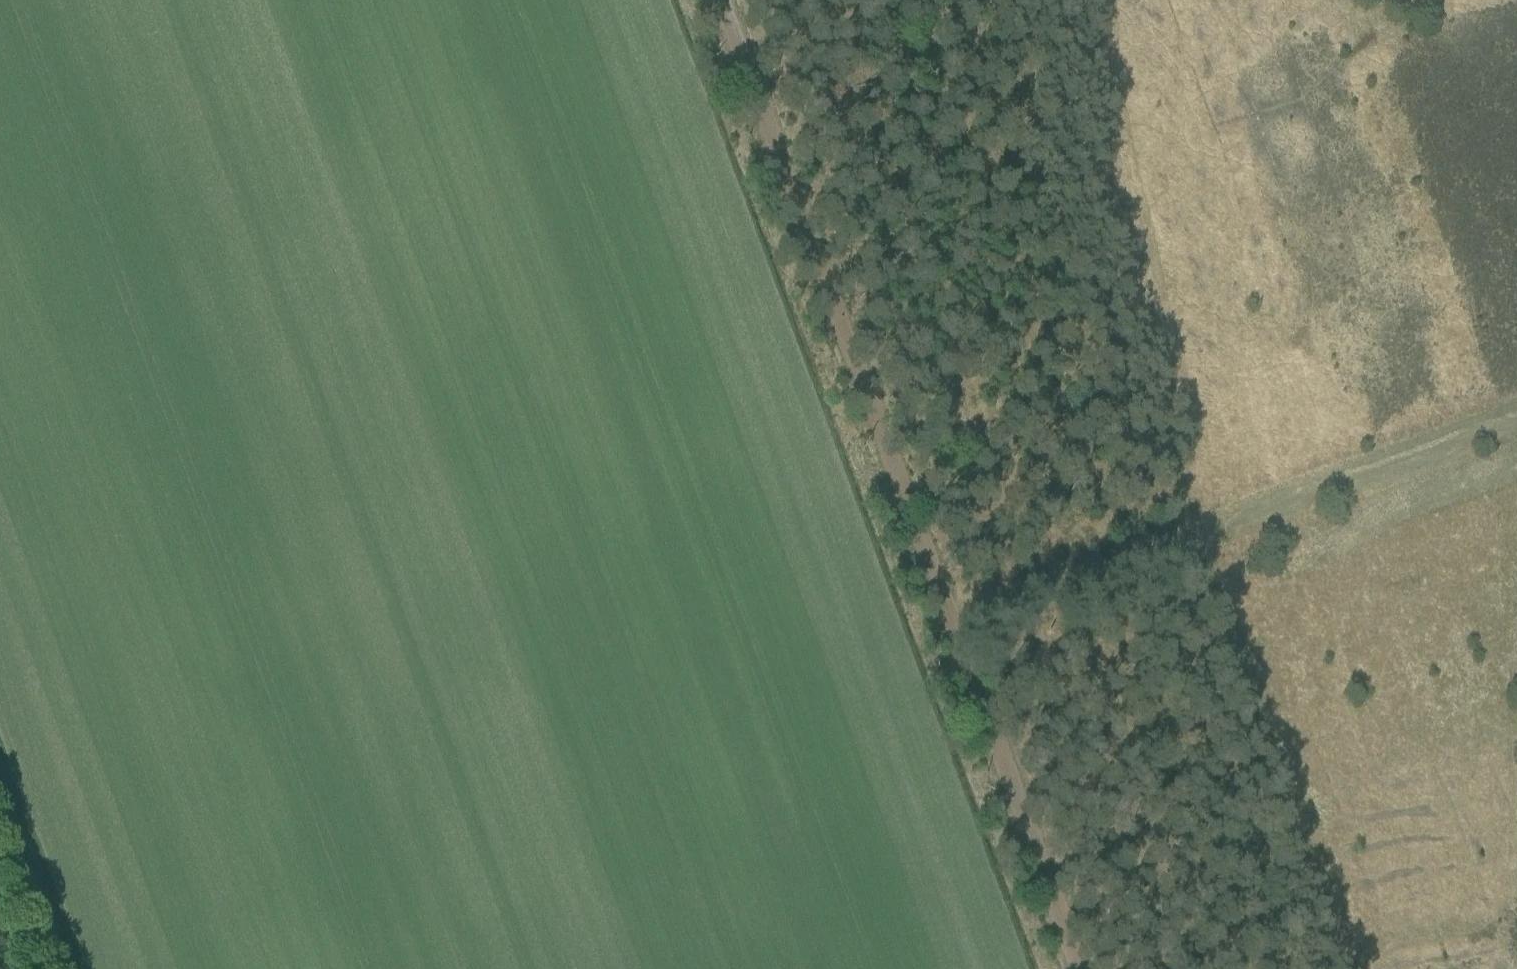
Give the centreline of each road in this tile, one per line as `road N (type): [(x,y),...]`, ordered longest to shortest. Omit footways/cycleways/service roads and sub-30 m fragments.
road 1 (track): [(1065,968),(702,0)]
road 2 (track): [(45,968),(0,849)]

